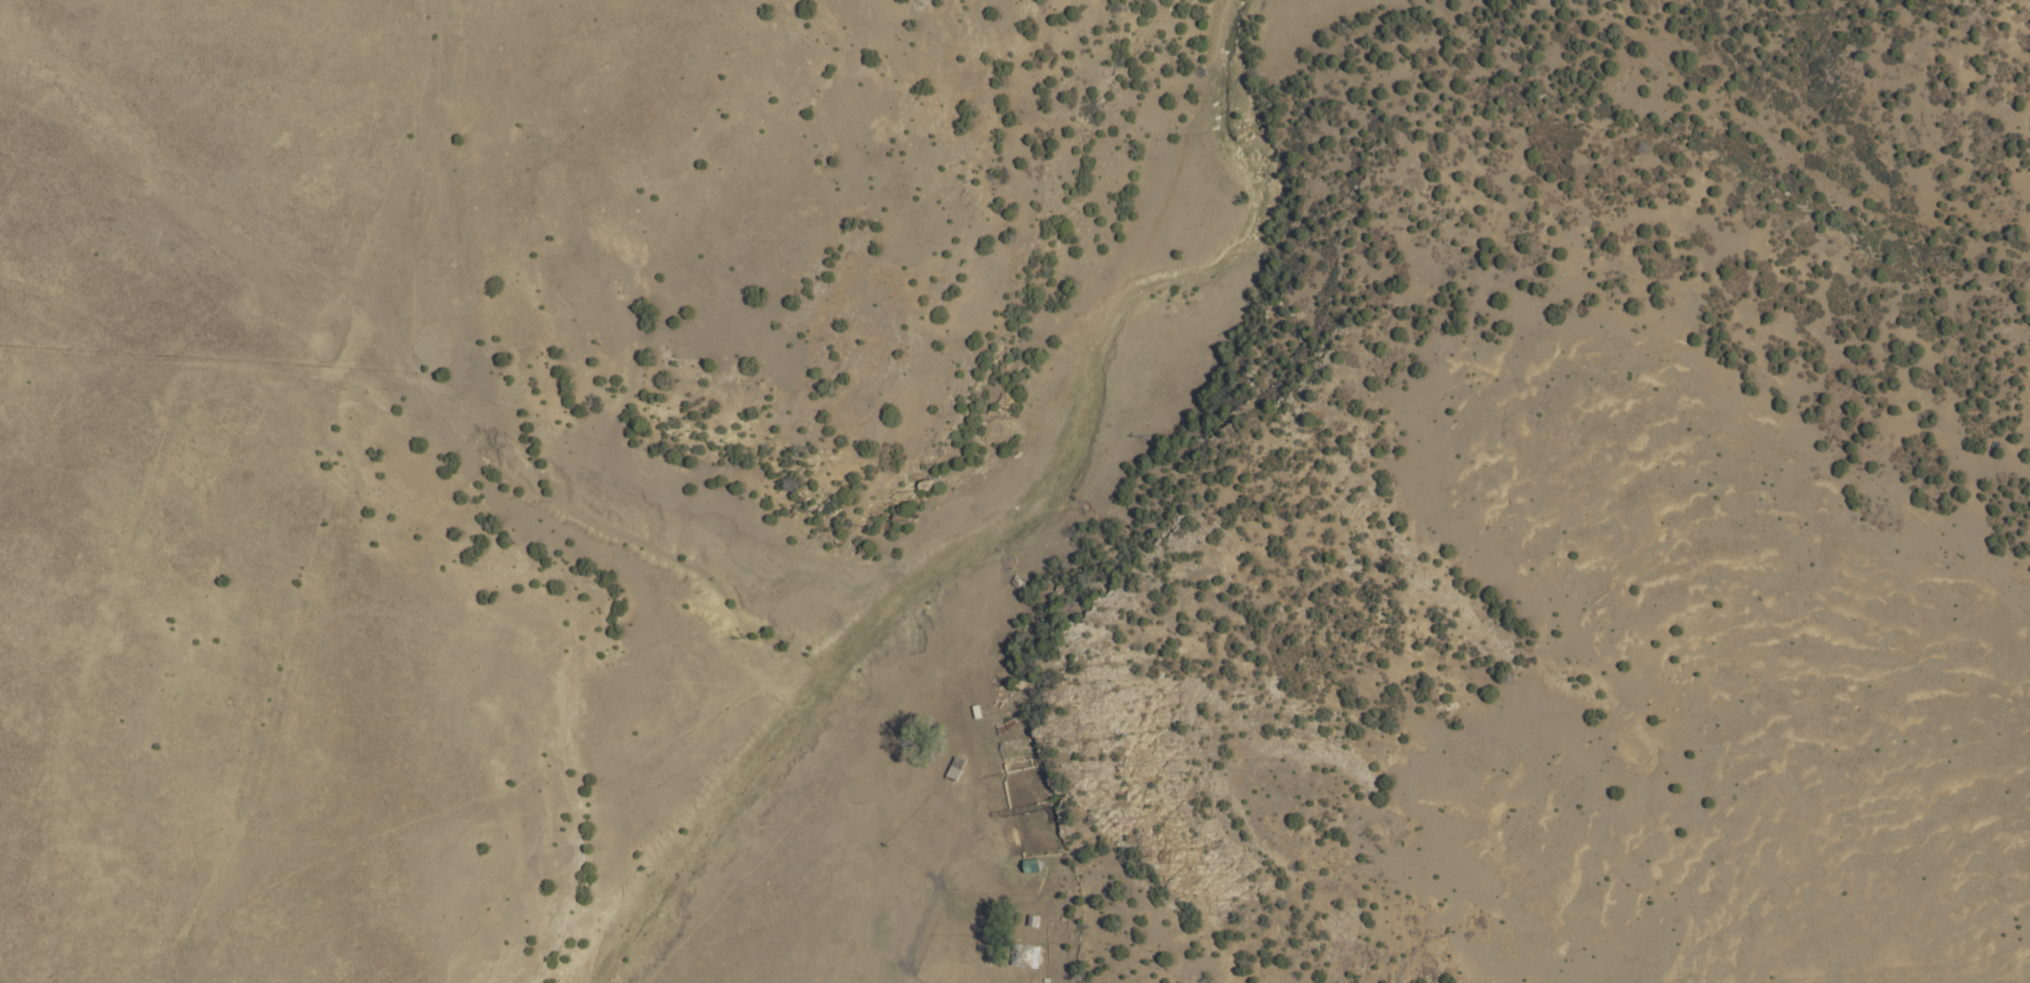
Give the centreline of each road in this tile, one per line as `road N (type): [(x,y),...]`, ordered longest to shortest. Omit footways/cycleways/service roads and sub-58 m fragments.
road 1 (residential): [(128,982),(387,325),(471,0)]

